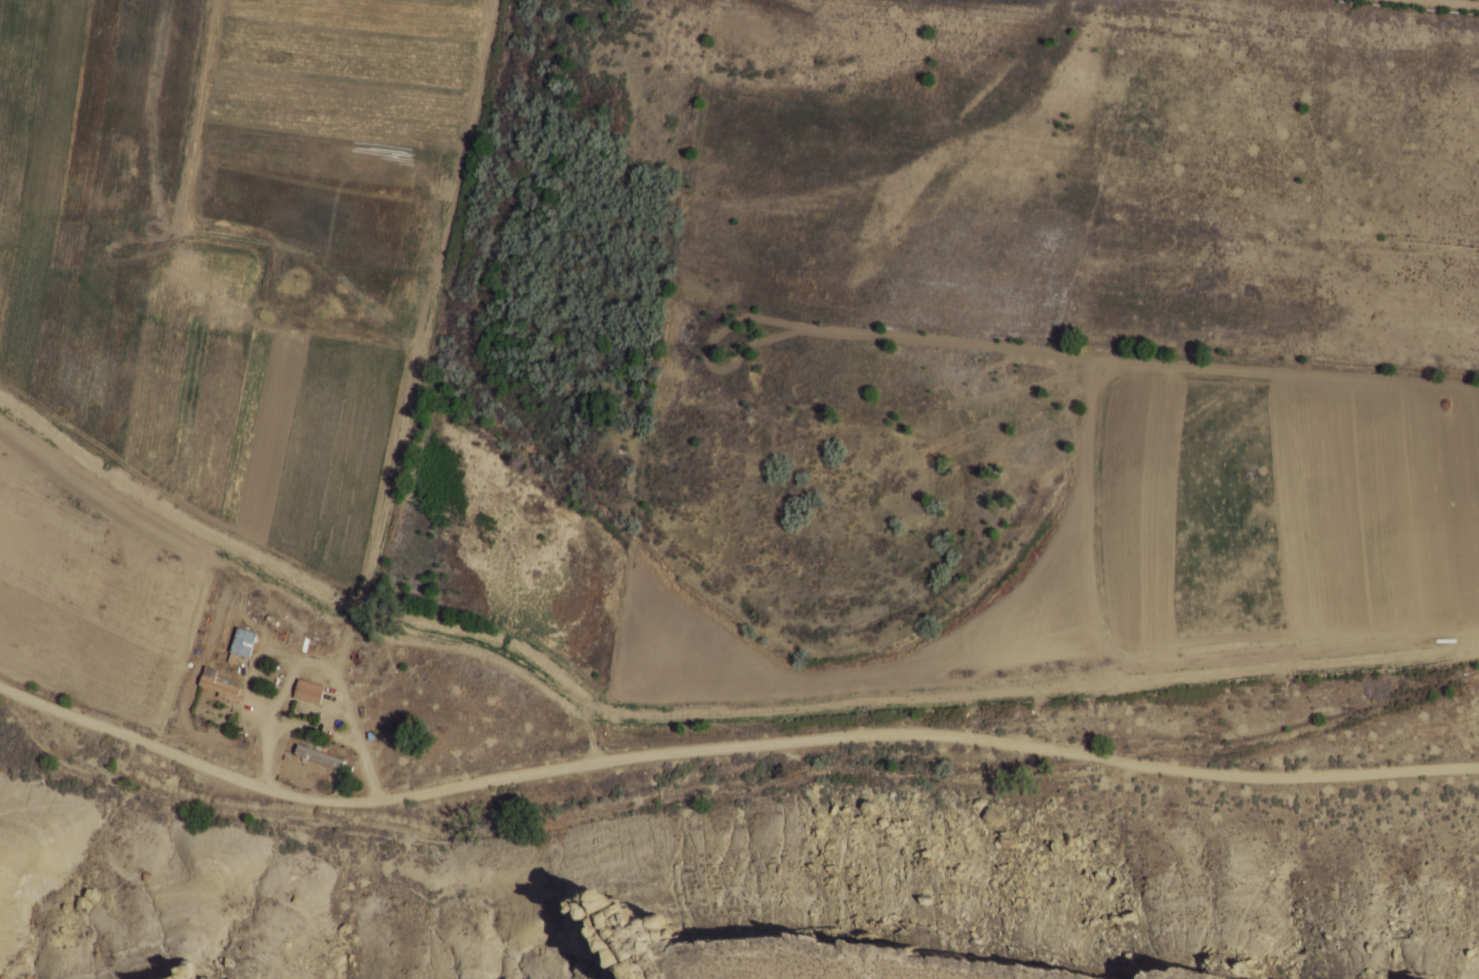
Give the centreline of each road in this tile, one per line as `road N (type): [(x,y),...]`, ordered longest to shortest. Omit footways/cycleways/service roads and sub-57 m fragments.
road 1 (residential): [(0,687),(220,775),(305,799),(360,801),(599,762),(867,737),(942,736),(1268,779),(1478,768)]

